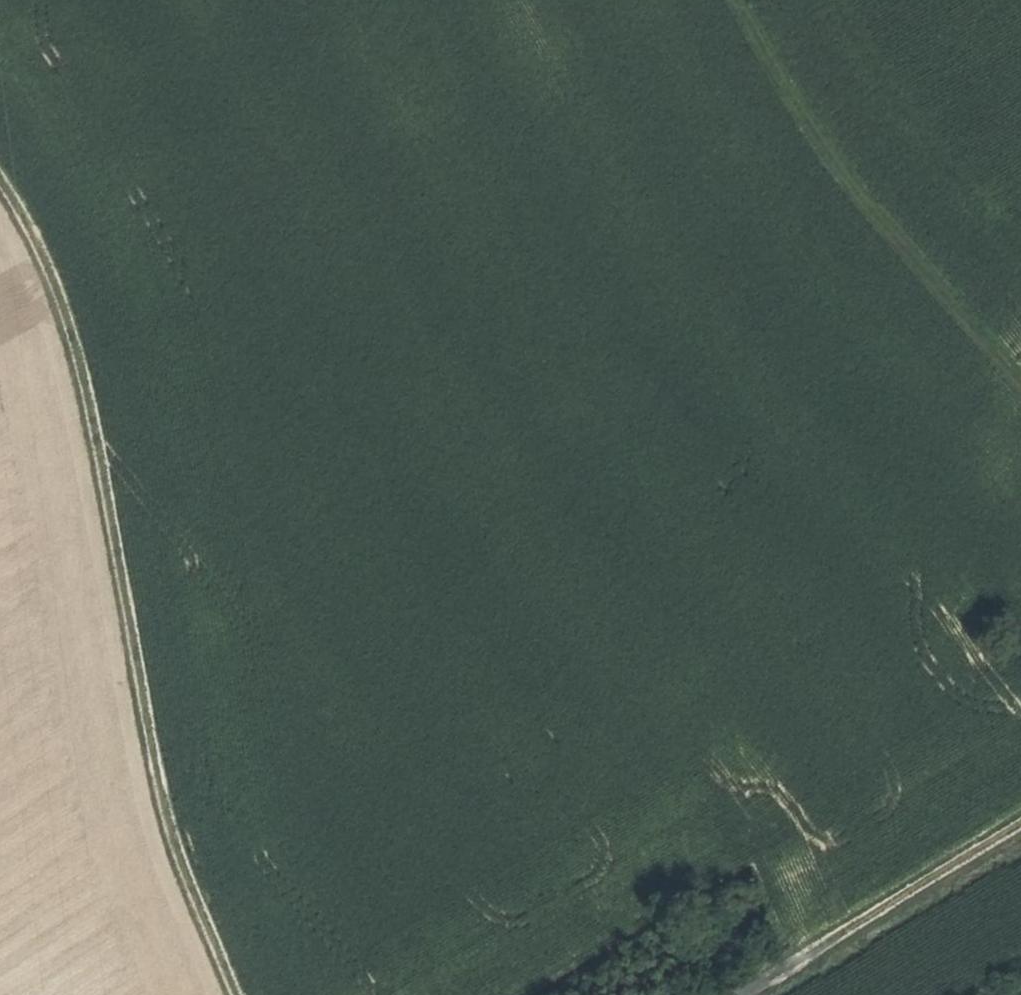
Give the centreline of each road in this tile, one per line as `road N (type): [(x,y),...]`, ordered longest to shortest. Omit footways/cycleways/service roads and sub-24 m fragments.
road 1 (track): [(234,994),(165,806),(76,345),(0,185)]
road 2 (track): [(1020,348),(889,215),(823,126),(753,0)]
road 3 (track): [(1020,826),(744,994)]

